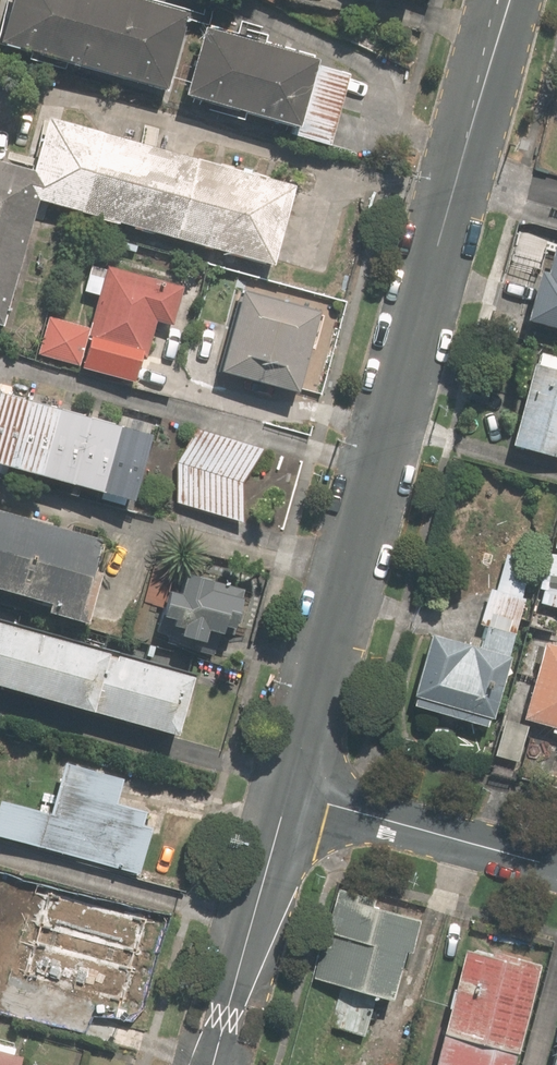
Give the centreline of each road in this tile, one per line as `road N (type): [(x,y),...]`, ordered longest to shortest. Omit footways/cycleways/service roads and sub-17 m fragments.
road 1 (residential): [(286,796),(514,0)]
road 2 (residential): [(286,796),(556,869)]
road 3 (residential): [(213,1064),(286,796)]

